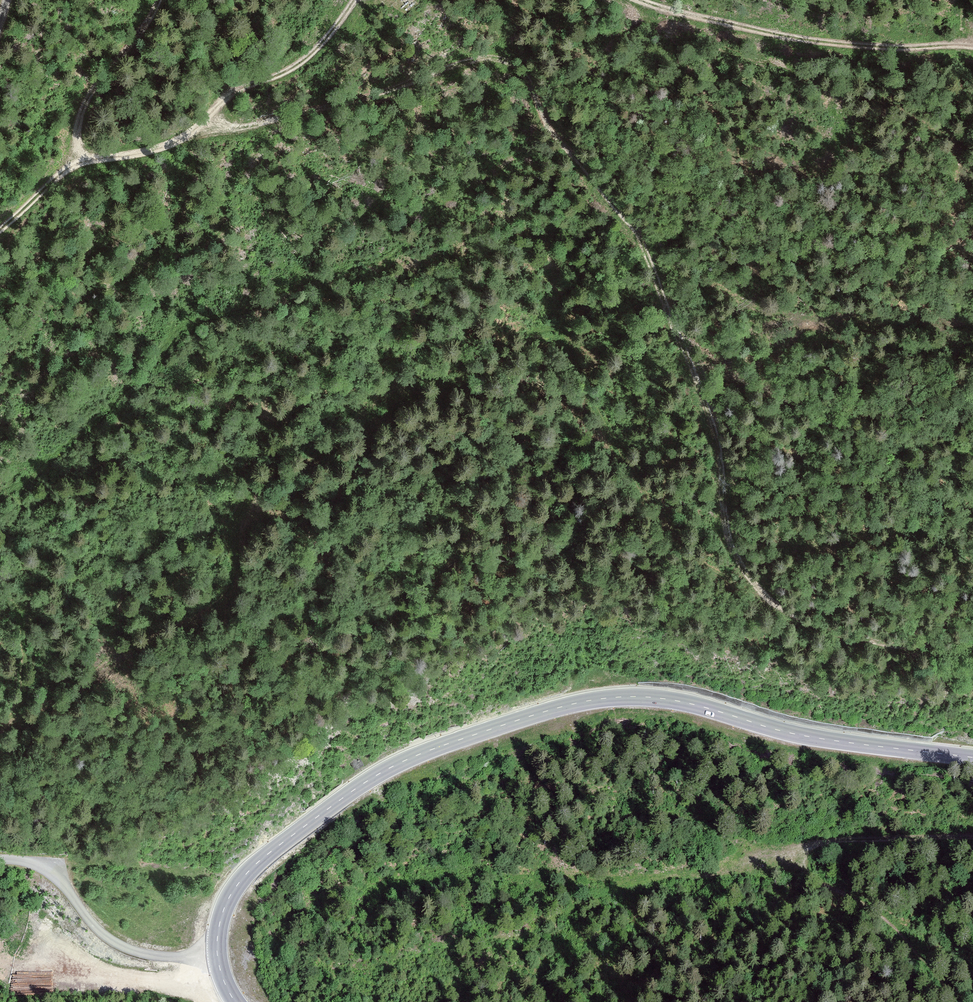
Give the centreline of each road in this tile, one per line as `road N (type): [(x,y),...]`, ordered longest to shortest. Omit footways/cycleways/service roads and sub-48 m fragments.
road 1 (secondary): [(217,954),(224,908),(247,873),(355,789),(420,754),(549,710),(650,697),(801,735),(972,757)]
road 2 (track): [(598,189),(640,236),(710,417),(726,530),(757,586),(784,609),(834,631),(900,646),(972,644)]
road 3 (track): [(93,159),(351,101),(483,58),(521,72),(544,121),(598,189)]
road 4 (track): [(639,0),(838,44),(972,45)]
road 5 (unclassified): [(217,954),(167,957),(124,947),(46,872),(0,860)]
road 6 (track): [(972,838),(823,840),(802,852),(807,870)]
road 7 (track): [(225,124),(228,96),(303,62),(353,0)]
road 8 (track): [(93,159),(79,147),(81,112),(159,0)]

